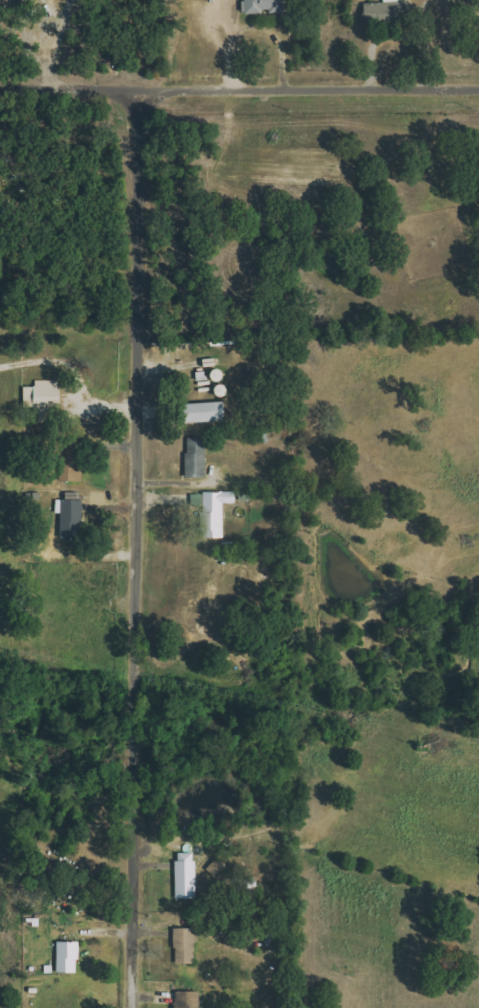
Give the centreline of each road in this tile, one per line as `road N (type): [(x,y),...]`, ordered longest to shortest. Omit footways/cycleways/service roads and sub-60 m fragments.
road 1 (residential): [(131,1007),(140,90)]
road 2 (residential): [(0,89),(478,88)]

